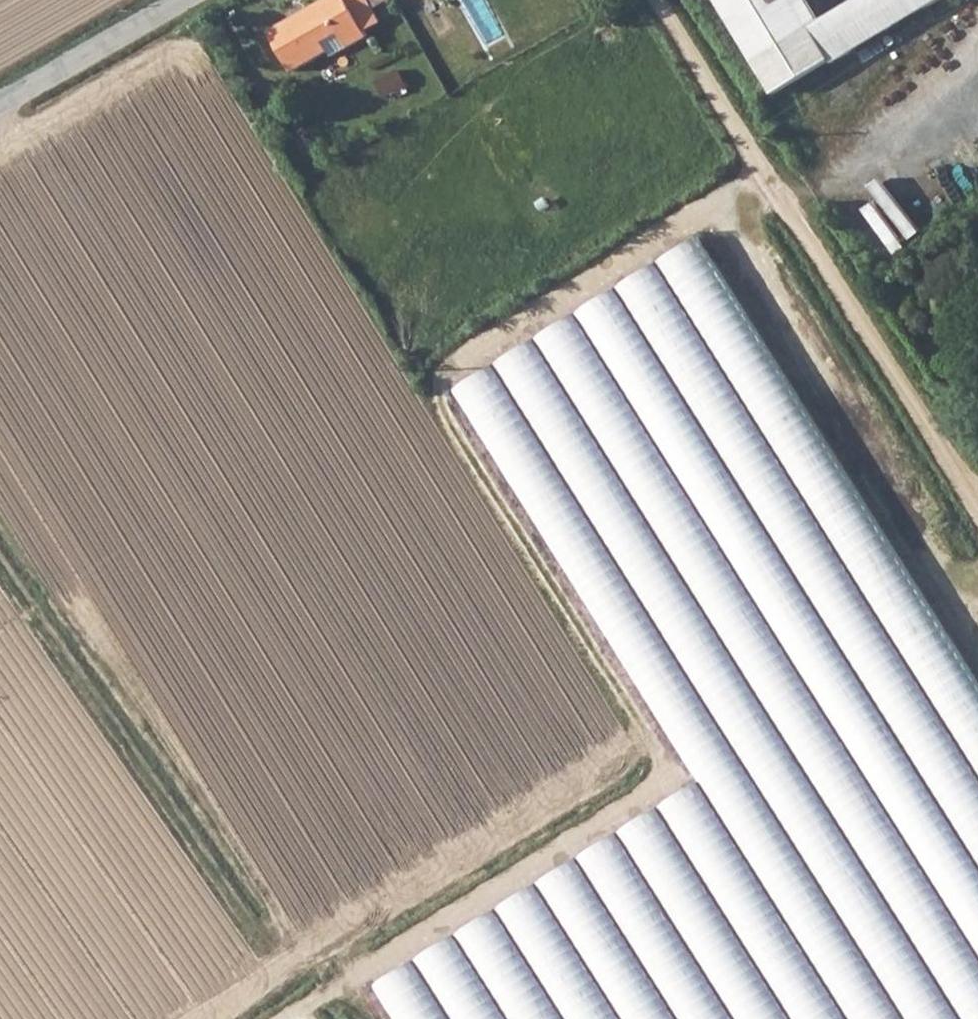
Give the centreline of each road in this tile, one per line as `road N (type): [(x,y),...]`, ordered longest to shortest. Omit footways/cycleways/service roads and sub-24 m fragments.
road 1 (unclassified): [(648,0),(977,503)]
road 2 (unclassified): [(0,101),(177,0)]

